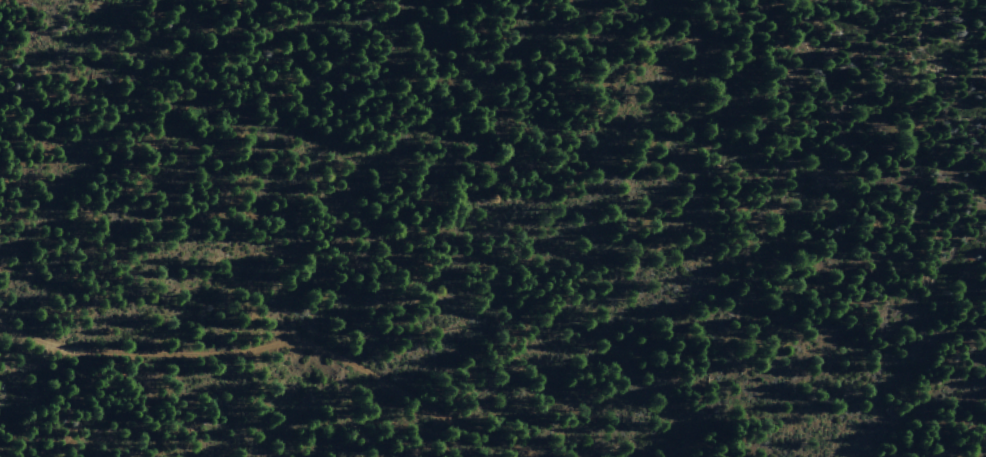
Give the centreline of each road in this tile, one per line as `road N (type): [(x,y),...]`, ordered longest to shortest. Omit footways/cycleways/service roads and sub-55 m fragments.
road 1 (track): [(0,322),(104,352),(167,356),(303,345),(522,456)]

